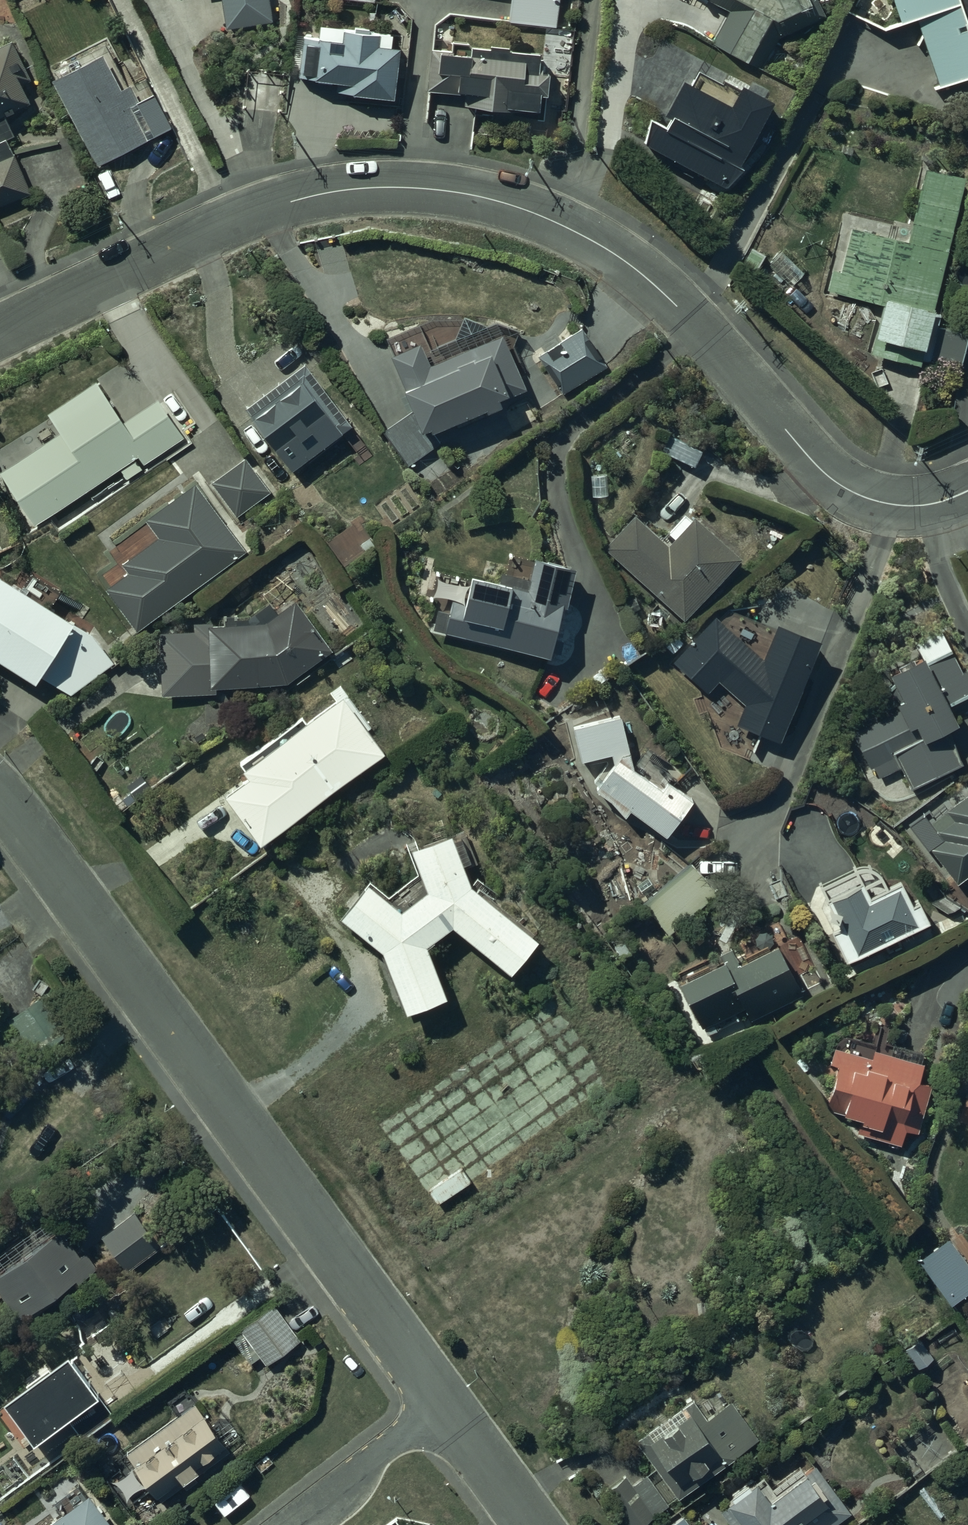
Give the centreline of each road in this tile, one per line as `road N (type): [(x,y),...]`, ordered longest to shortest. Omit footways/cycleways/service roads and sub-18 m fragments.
road 1 (unclassified): [(967,491),(918,507),(859,495),(811,458),(641,272),(547,218),(452,192),(348,189),(300,200),(174,247),(0,330)]
road 2 (residential): [(0,797),(443,1407)]
road 3 (residential): [(443,1407),(287,1524)]
road 4 (residential): [(443,1407),(529,1524)]

